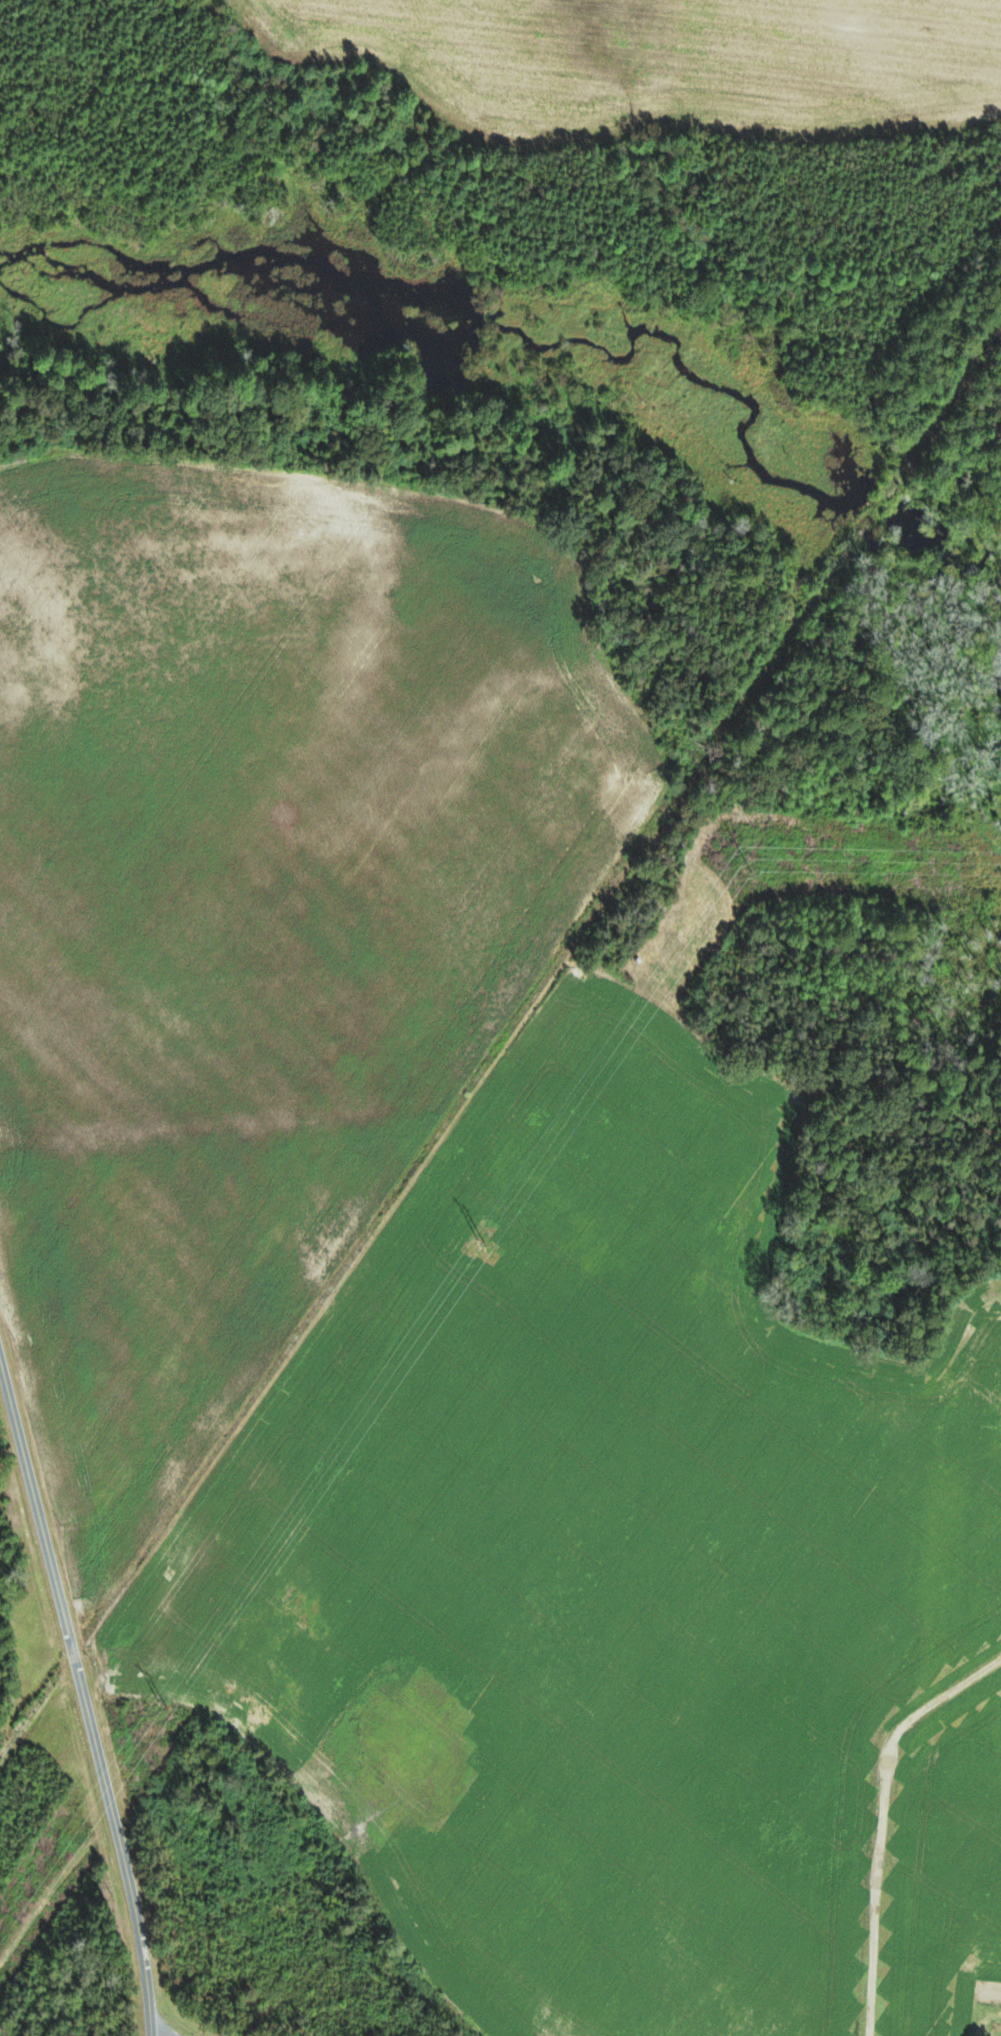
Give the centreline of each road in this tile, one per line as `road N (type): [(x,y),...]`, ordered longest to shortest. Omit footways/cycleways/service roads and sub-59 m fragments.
road 1 (residential): [(150,2035),(128,1884),(0,1368)]

